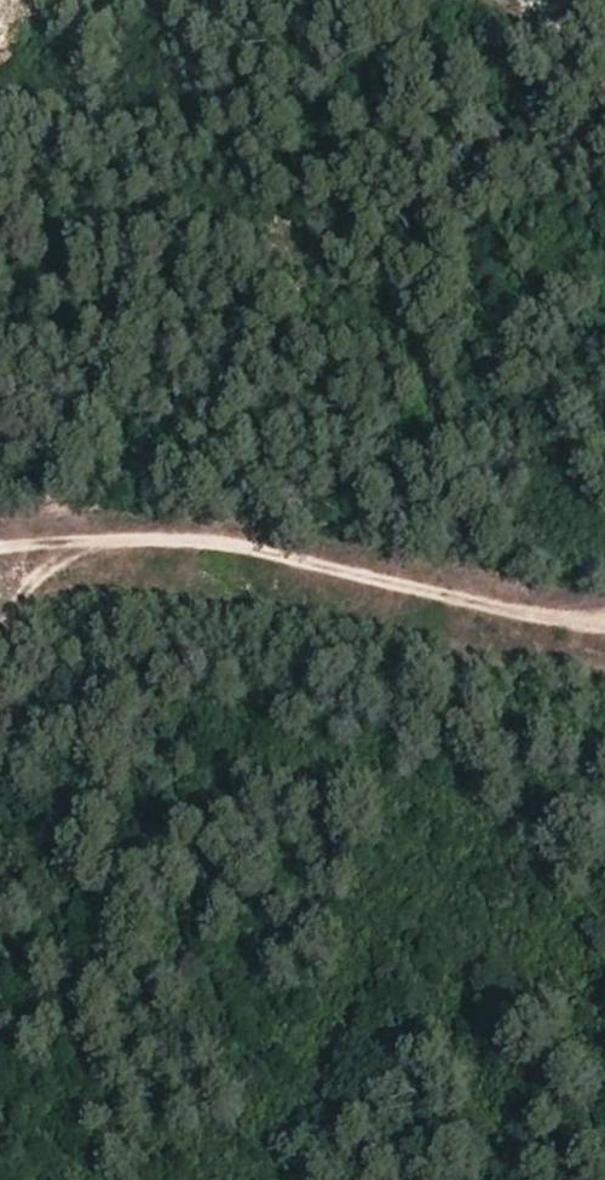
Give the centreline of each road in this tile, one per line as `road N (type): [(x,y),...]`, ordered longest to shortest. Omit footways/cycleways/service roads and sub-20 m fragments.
road 1 (track): [(0,547),(49,538),(166,540),(604,627)]

